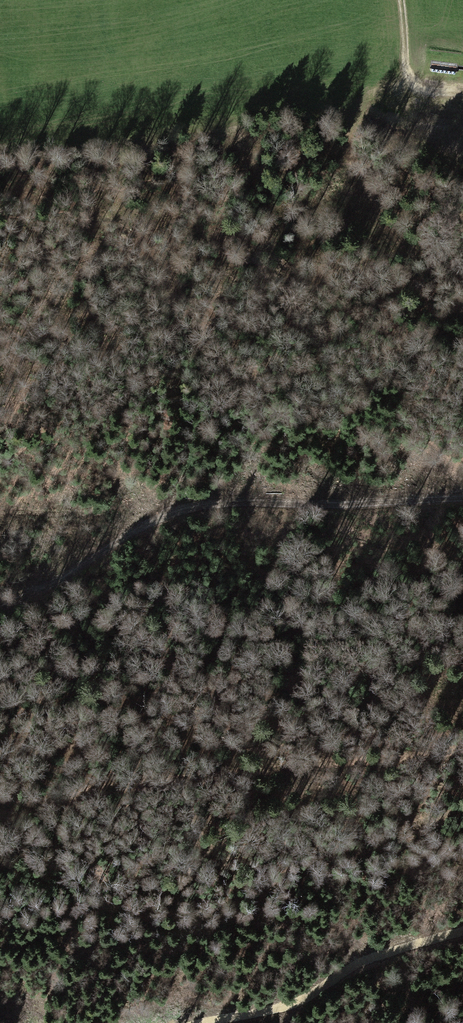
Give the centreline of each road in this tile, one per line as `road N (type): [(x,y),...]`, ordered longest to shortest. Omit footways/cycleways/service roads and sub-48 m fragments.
road 1 (track): [(0,608),(142,526),(204,503),(462,496)]
road 2 (track): [(462,752),(0,800)]
road 3 (track): [(400,0),(406,56),(400,73),(362,109),(354,127),(357,161),(408,248),(462,272)]
road 4 (track): [(462,929),(366,958),(290,1006),(208,1022)]

